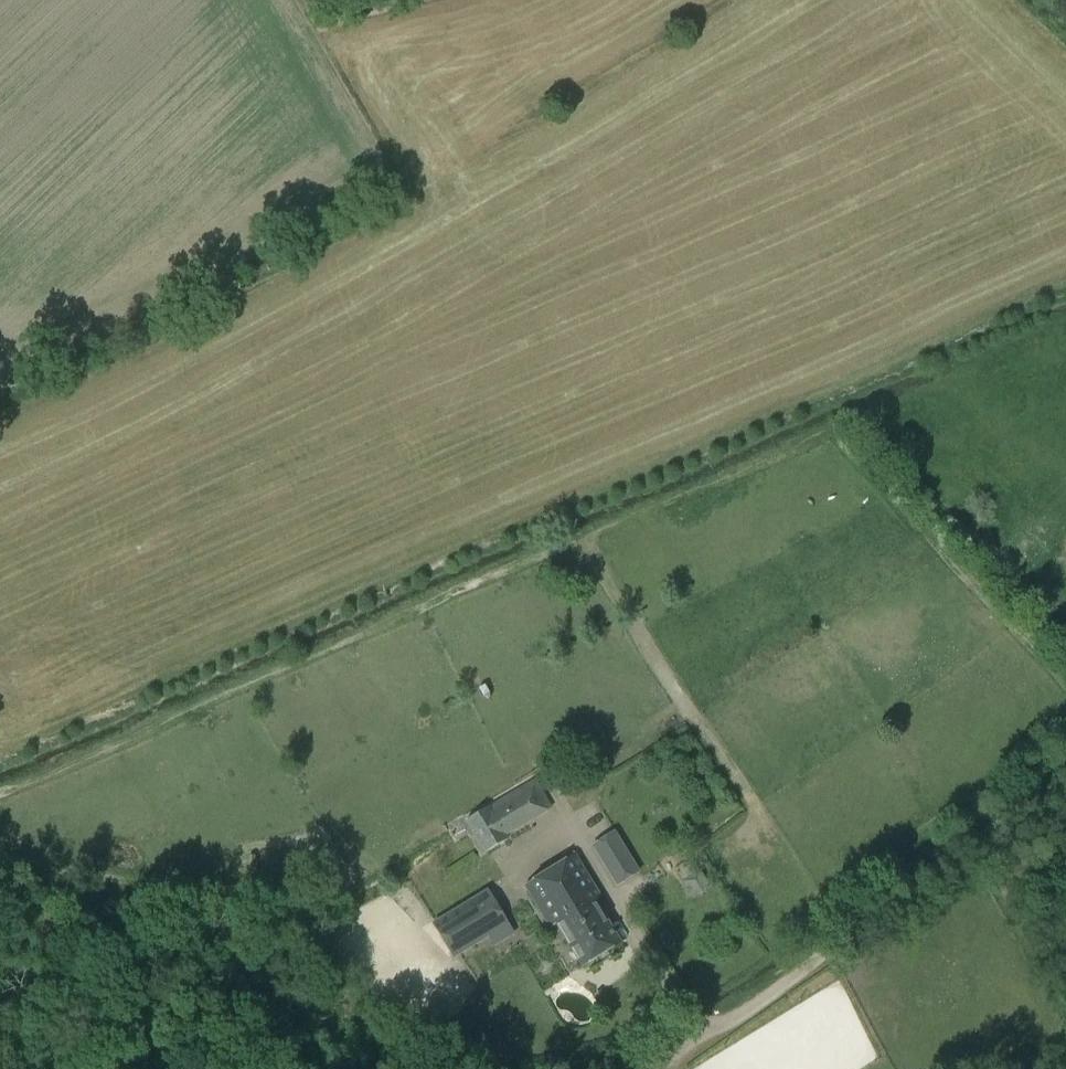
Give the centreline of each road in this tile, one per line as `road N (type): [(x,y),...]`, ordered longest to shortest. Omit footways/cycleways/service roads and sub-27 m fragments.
road 1 (track): [(1065,780),(944,859),(735,1018),(647,1068)]
road 2 (track): [(617,901),(750,805),(587,545)]

